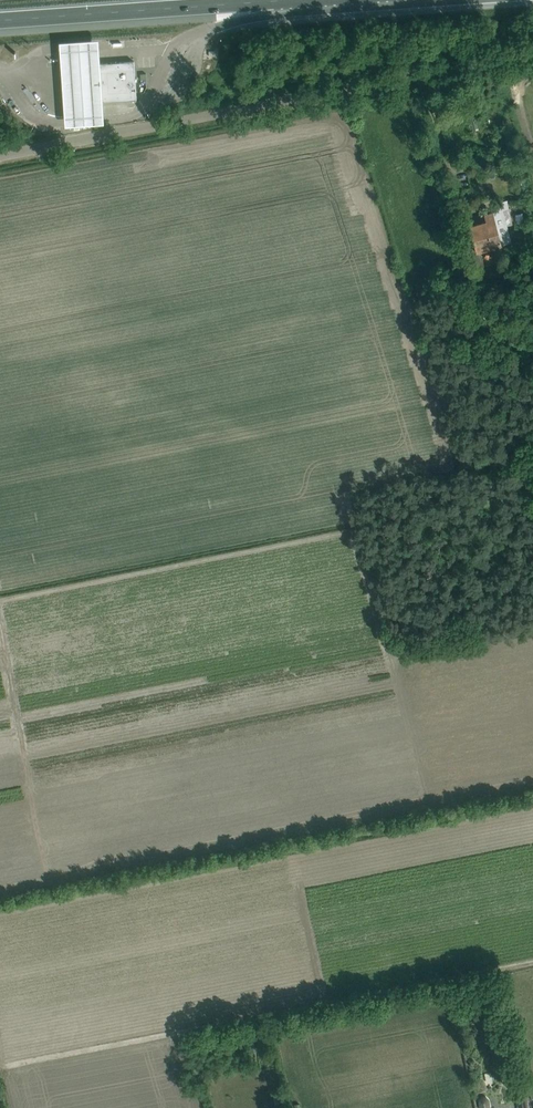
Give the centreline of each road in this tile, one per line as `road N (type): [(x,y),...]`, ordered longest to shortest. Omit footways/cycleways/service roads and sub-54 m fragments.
road 1 (unclassified): [(0,159),(532,53)]
road 2 (unclassified): [(0,1068),(532,967)]
road 3 (motorway): [(0,20),(275,0)]

